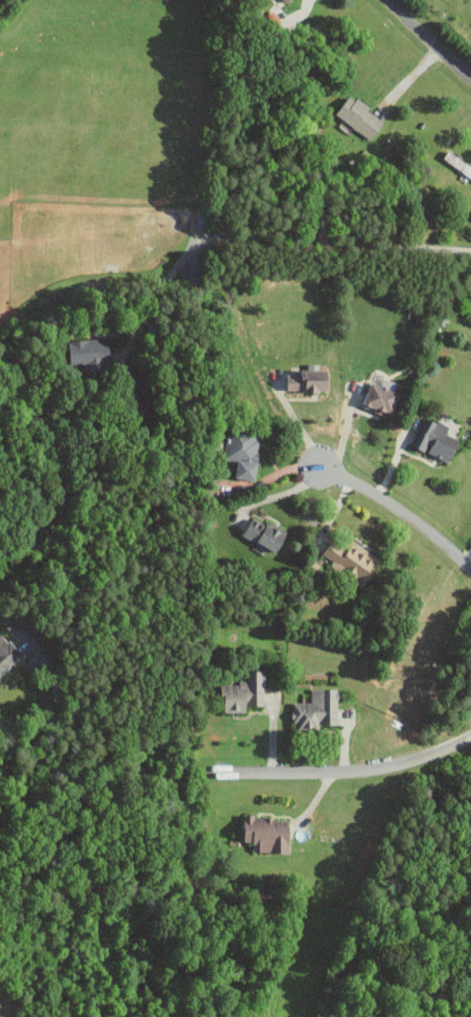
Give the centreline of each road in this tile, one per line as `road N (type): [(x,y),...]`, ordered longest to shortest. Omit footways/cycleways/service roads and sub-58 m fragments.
road 1 (residential): [(470,738),(381,771),(205,773)]
road 2 (residential): [(470,573),(390,505),(315,468)]

